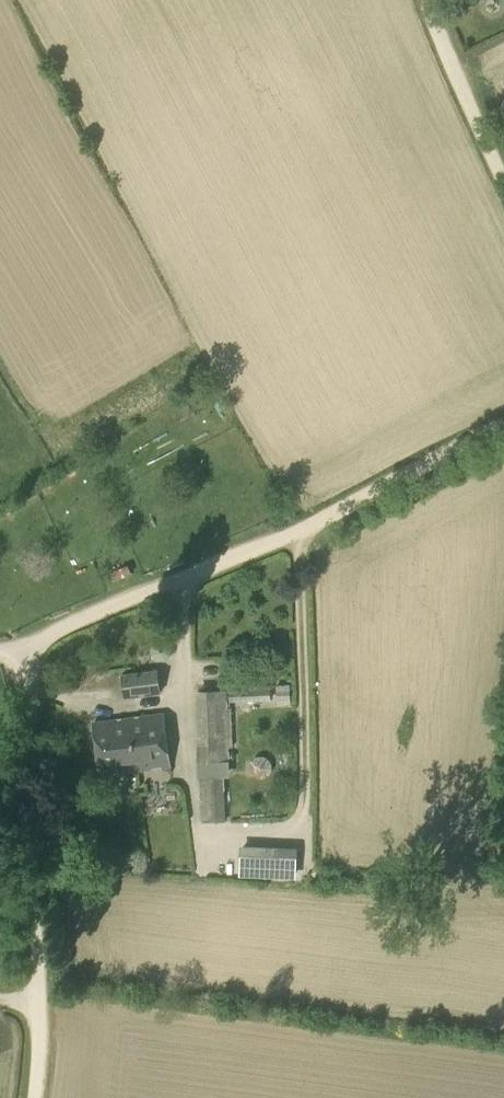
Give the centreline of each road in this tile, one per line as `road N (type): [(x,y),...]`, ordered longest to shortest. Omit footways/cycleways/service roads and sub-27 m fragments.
road 1 (track): [(503,427),(22,649)]
road 2 (track): [(22,649),(43,1056),(34,1097)]
road 3 (track): [(503,175),(427,0)]

